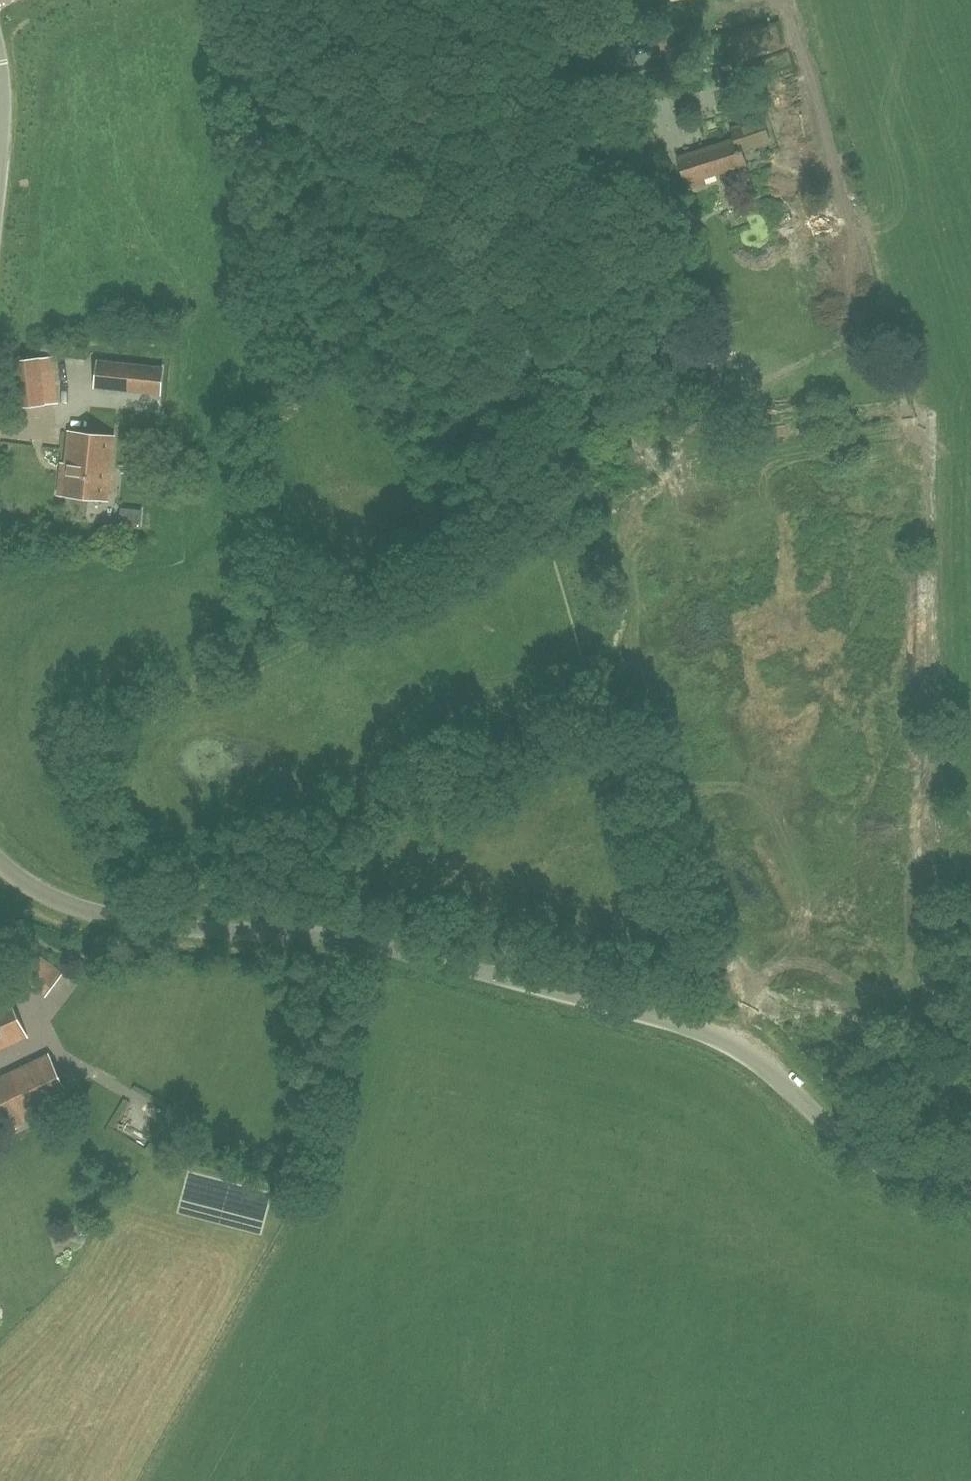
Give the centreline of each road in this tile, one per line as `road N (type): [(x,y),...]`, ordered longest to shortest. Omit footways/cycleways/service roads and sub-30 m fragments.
road 1 (unclassified): [(970,1193),(862,1156),(798,1094),(715,1035),(360,942),(119,919),(37,891),(0,863)]

